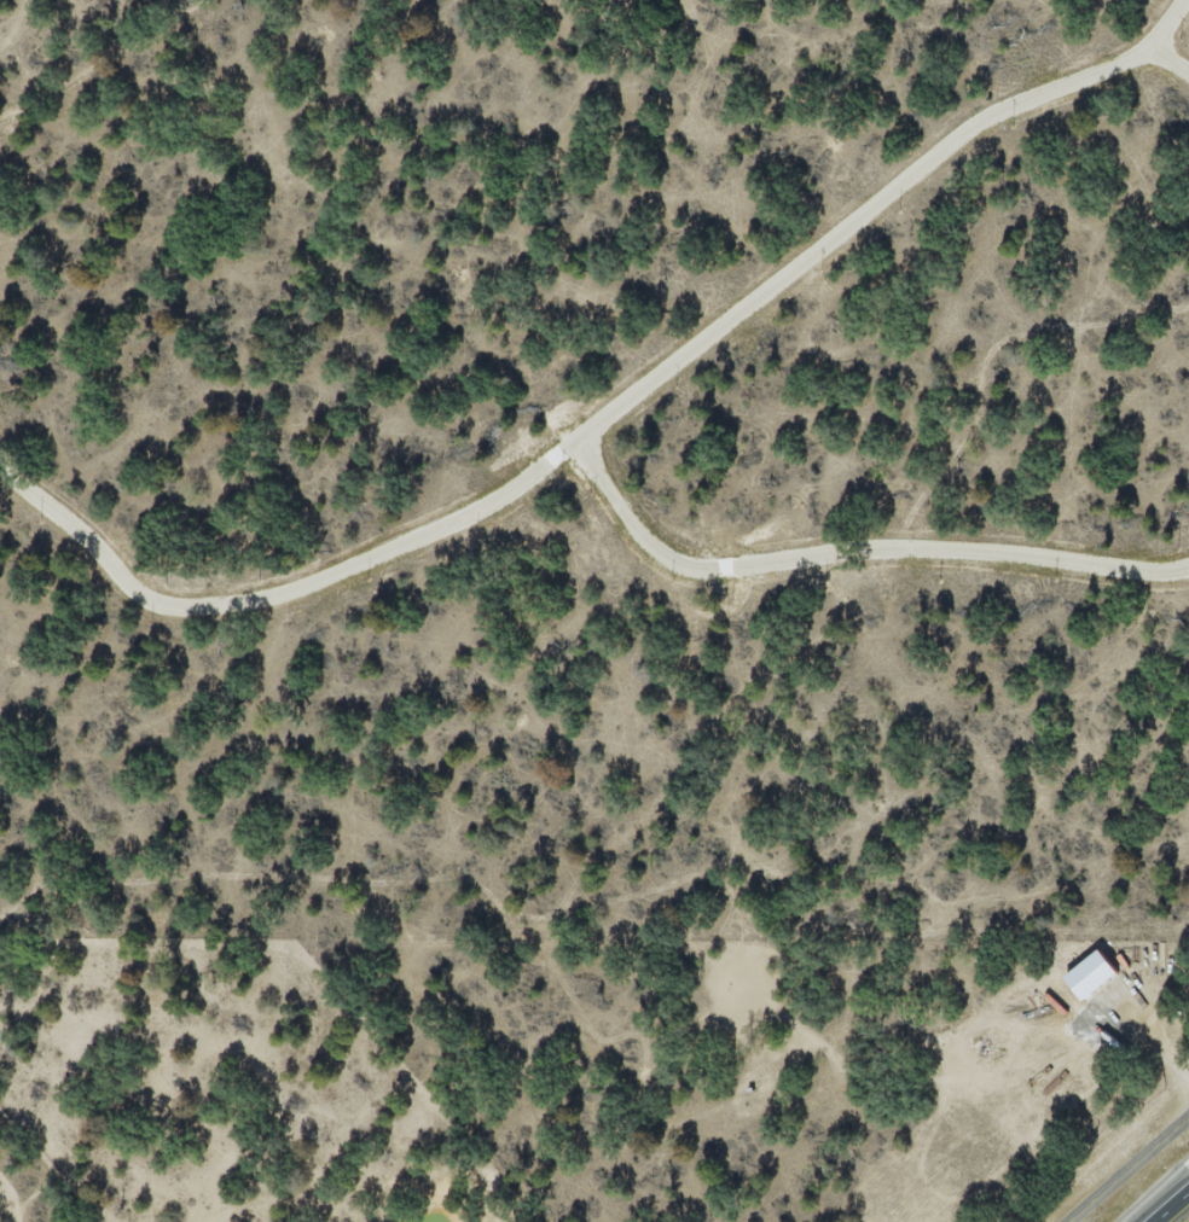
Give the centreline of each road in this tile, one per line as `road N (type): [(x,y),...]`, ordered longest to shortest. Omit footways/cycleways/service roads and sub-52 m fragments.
road 1 (tertiary): [(1072,1221),(1174,1133)]

